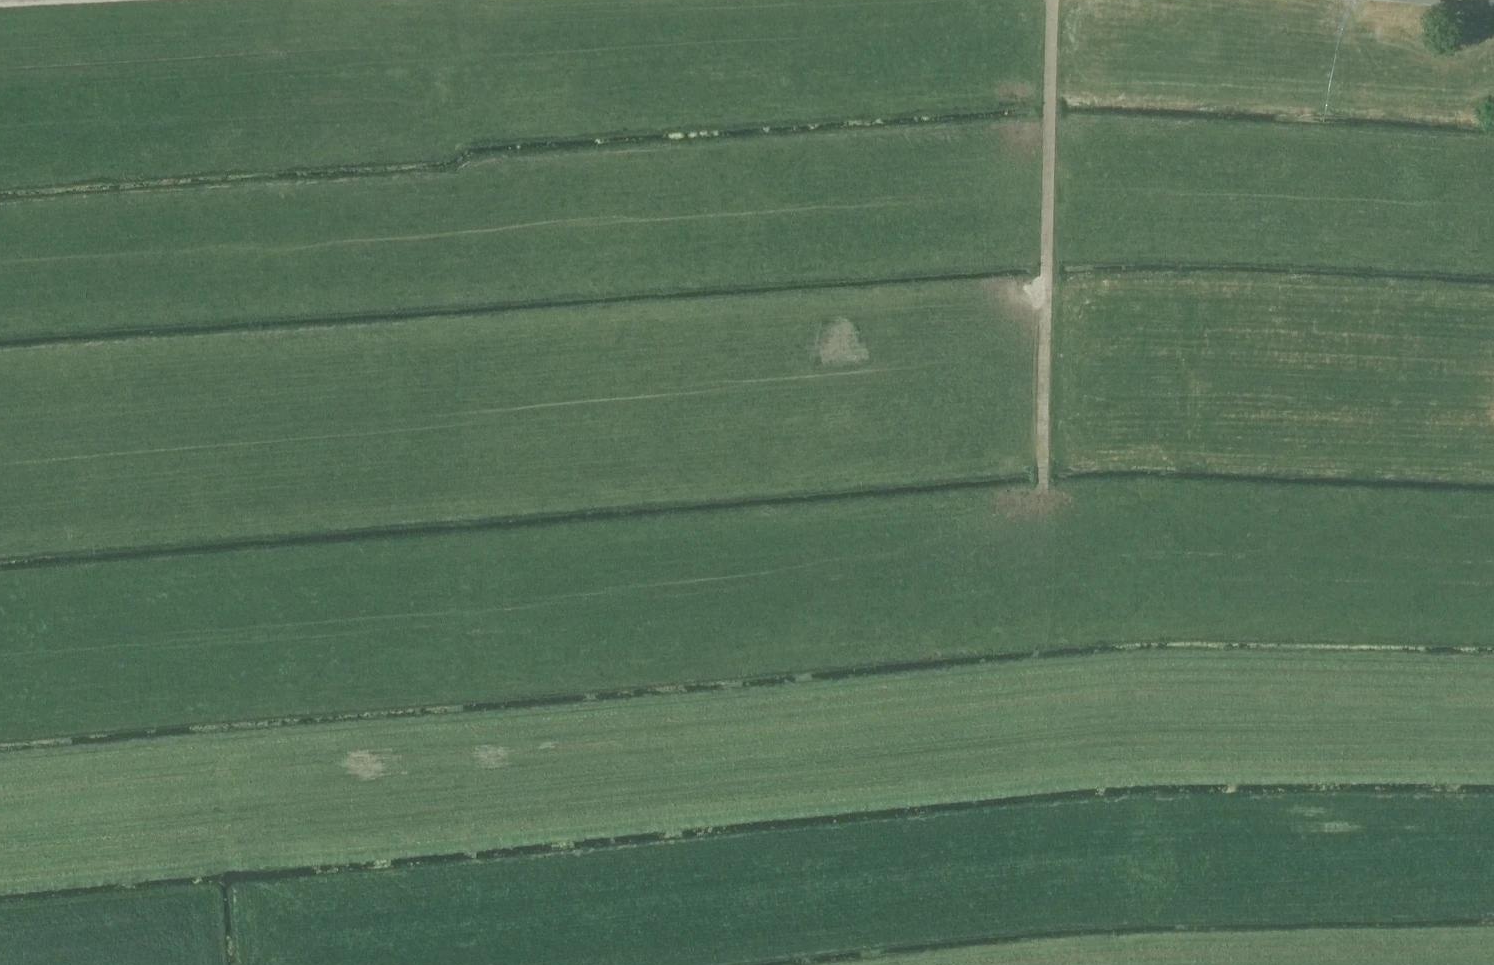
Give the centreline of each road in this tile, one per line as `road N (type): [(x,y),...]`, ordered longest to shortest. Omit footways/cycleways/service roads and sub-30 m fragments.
road 1 (track): [(1050,0),(1044,496)]

